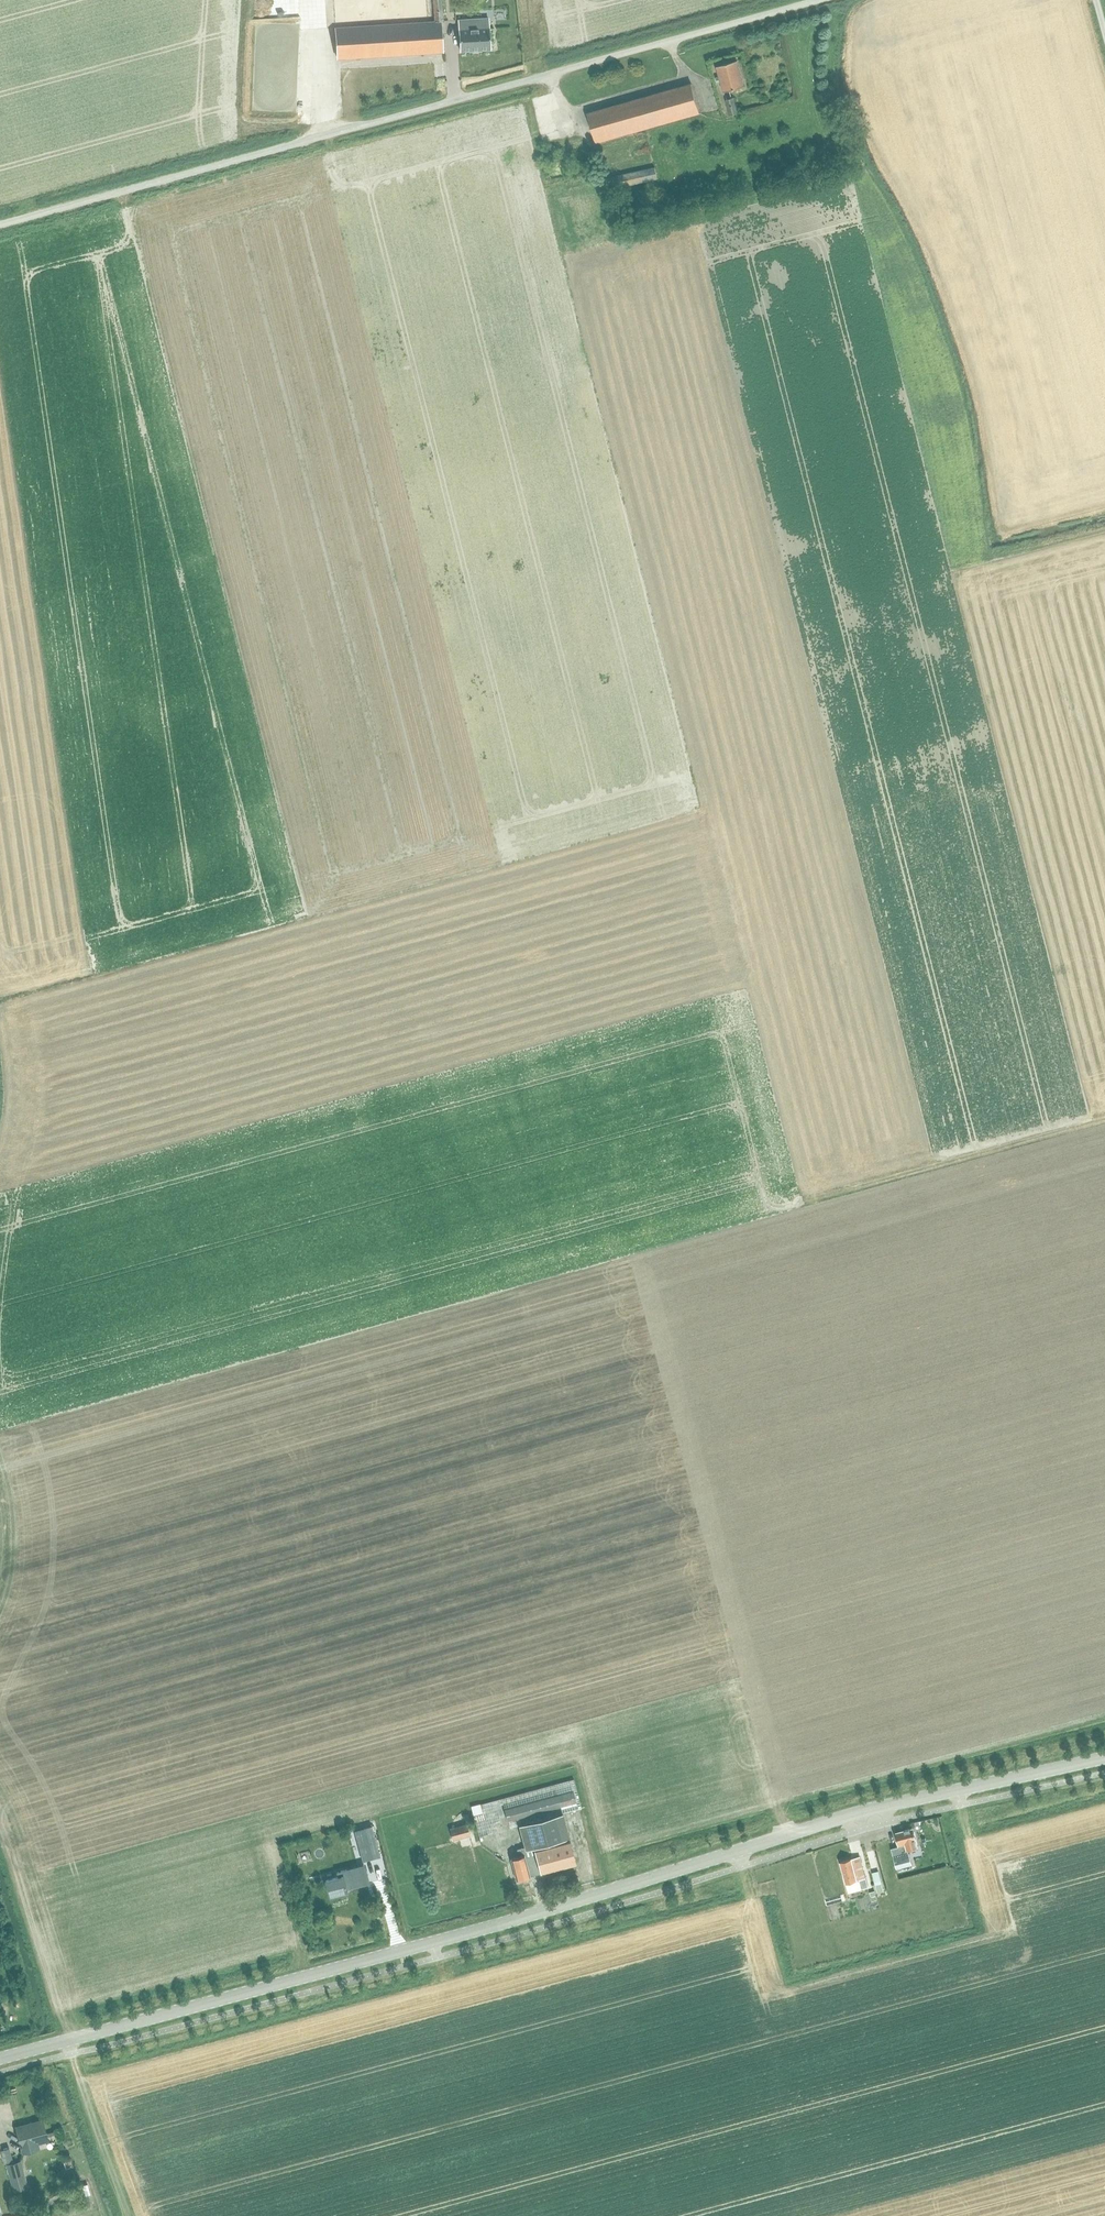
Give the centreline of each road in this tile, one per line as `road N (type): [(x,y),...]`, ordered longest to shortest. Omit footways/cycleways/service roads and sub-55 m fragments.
road 1 (tertiary): [(0,2057),(576,1905),(895,1804),(1104,1760)]
road 2 (unclassified): [(0,225),(814,0)]

